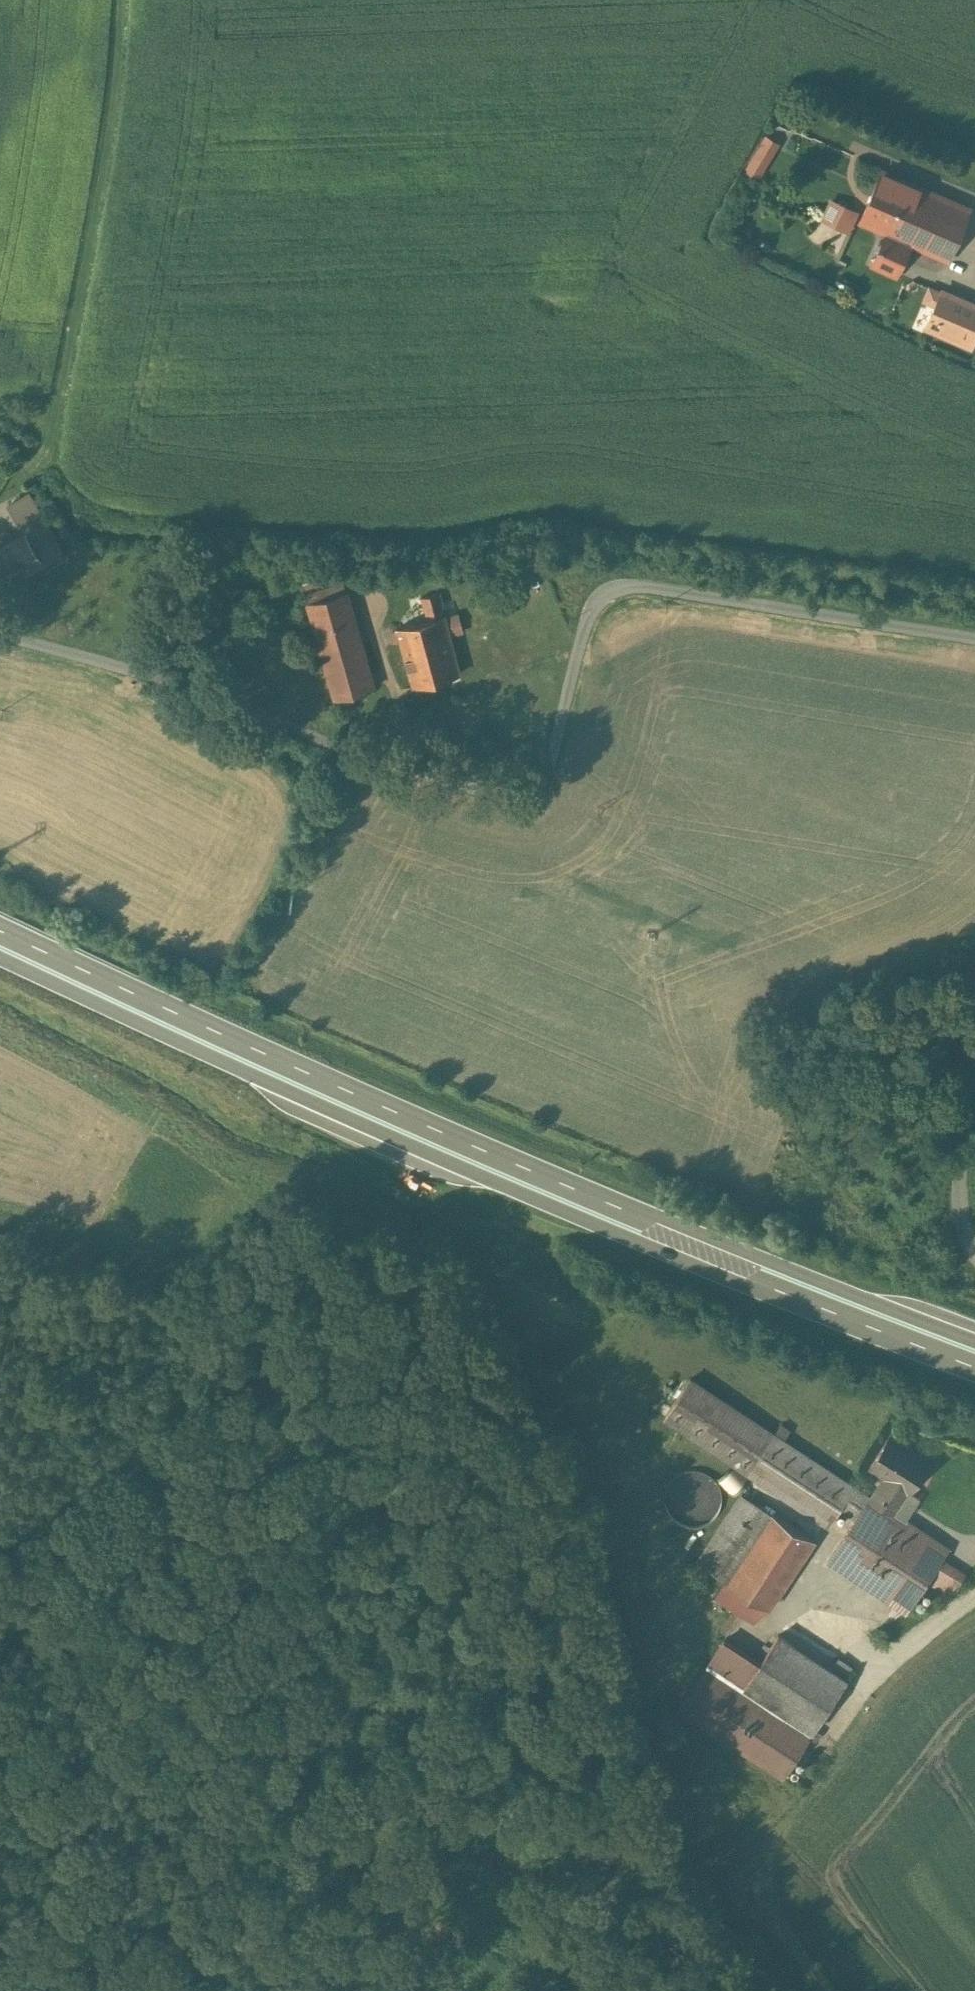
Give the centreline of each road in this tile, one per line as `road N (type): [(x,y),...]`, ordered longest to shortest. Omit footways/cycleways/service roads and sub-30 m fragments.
road 1 (unclassified): [(0,635),(511,796),(549,778),(585,632),(622,590),(668,589),(974,638)]
road 2 (trunk): [(974,1346),(248,1042),(0,922)]
road 3 (trunk): [(0,950),(262,1077),(764,1290),(974,1369)]
road 4 (track): [(118,0),(114,87),(47,457),(0,482)]
road 5 (unclassified): [(974,1073),(958,1153),(960,1221),(974,1245)]

